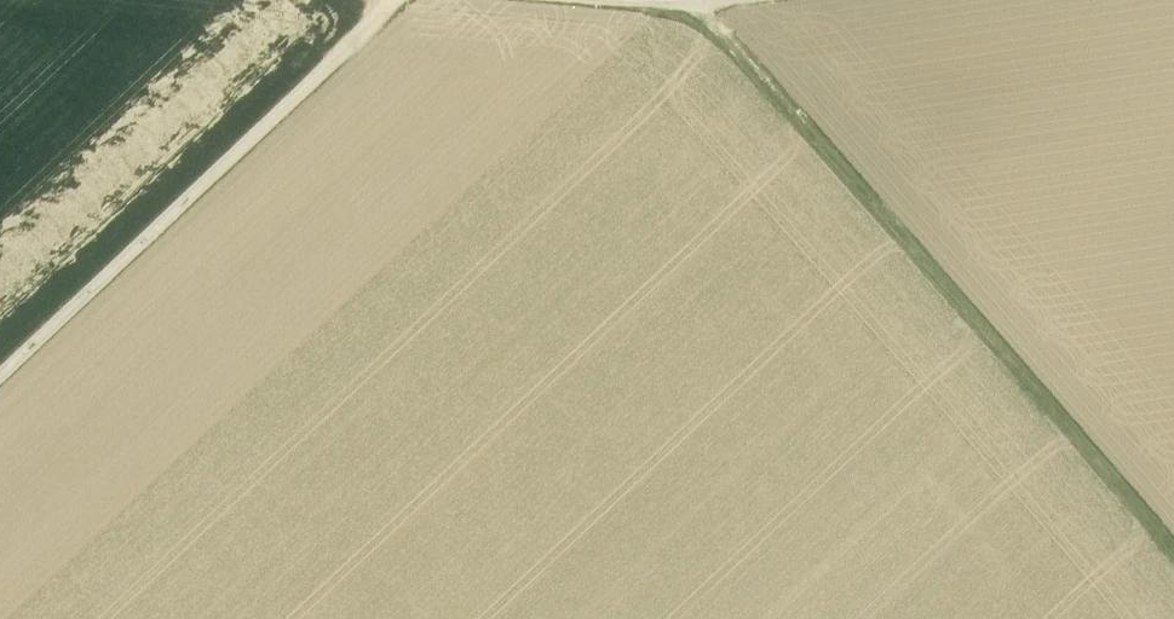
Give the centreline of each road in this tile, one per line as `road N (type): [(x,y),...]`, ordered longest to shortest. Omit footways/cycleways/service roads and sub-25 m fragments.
road 1 (track): [(1173,541),(725,30),(719,13)]
road 2 (track): [(0,374),(395,0)]
road 3 (unclassified): [(588,0),(712,14),(808,0)]

